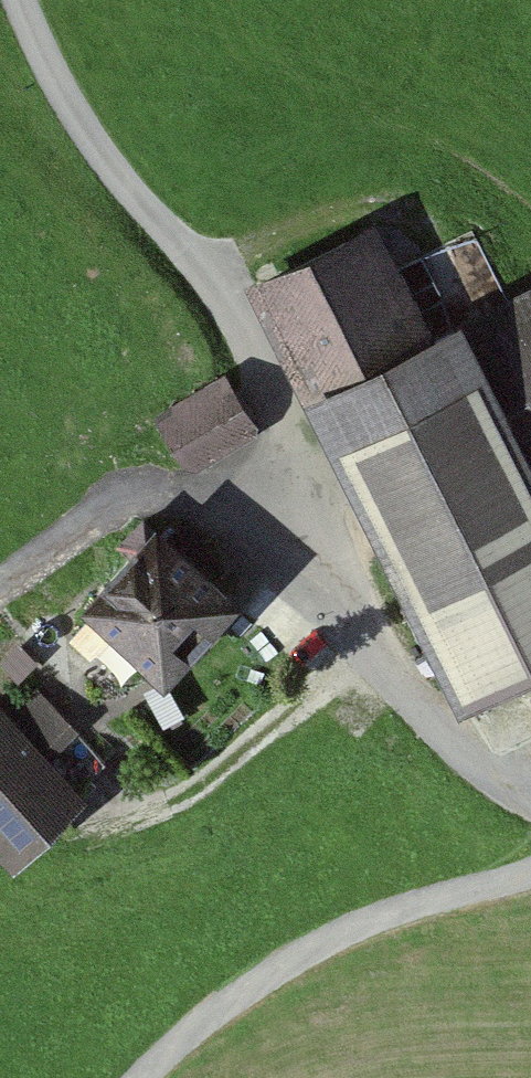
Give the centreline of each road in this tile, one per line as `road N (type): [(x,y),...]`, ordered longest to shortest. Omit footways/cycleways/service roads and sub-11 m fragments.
road 1 (unclassified): [(530,799),(472,770),(350,625),(300,504),(279,400),(194,255),(87,138),(20,0)]
road 2 (track): [(143,1077),(235,993),(381,908),(530,857)]
road 3 (track): [(300,504),(127,490),(0,582)]

